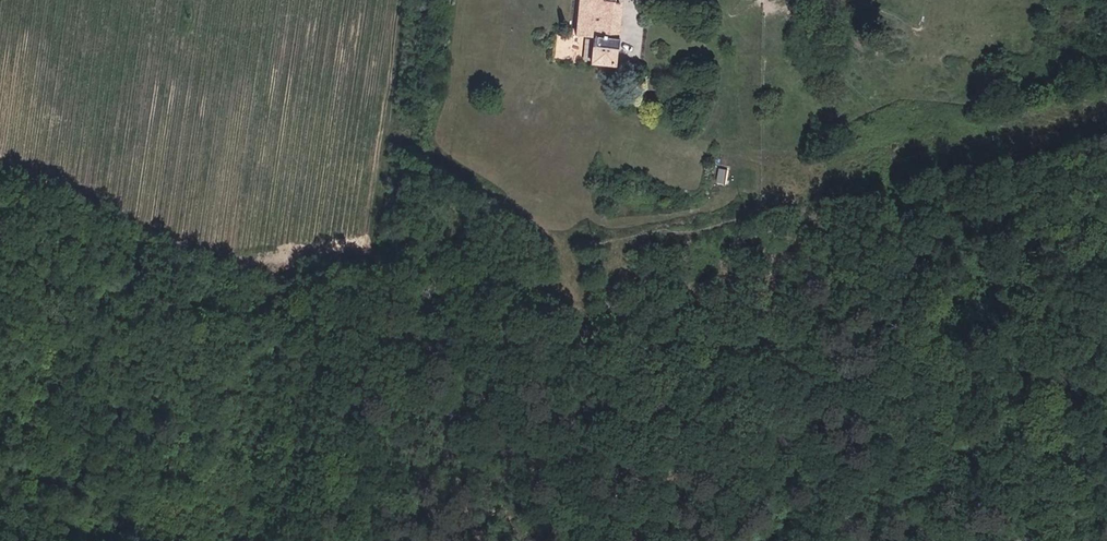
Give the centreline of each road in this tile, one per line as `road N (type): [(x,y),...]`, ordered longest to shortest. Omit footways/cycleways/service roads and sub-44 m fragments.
road 1 (track): [(1106,324),(1067,380),(1015,408),(1059,540)]

